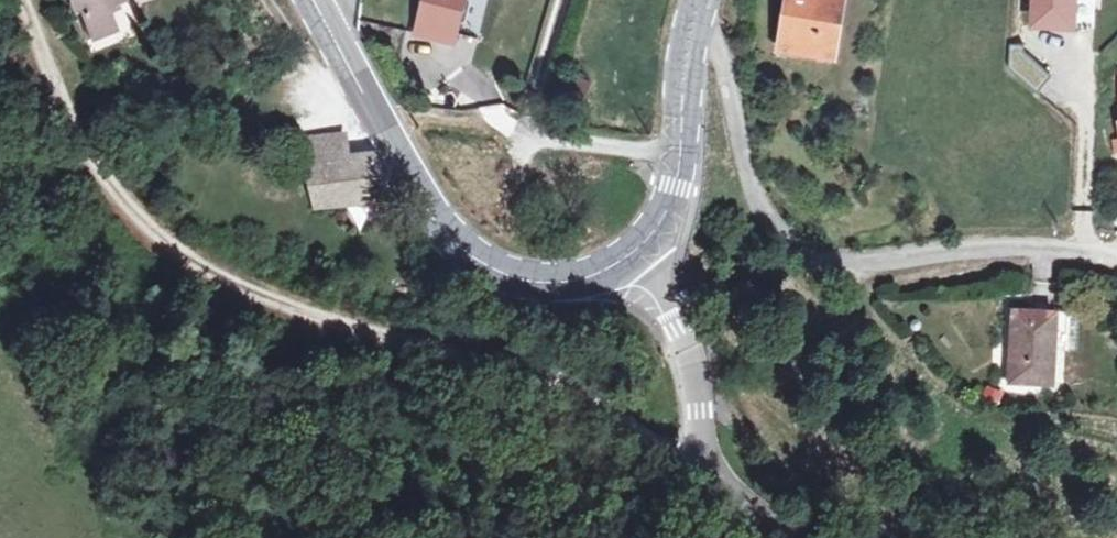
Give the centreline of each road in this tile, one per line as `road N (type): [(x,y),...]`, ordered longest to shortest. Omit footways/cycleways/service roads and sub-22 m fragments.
road 1 (track): [(727,499),(672,455),(503,365),(303,315),(186,260),(145,229),(91,162),(21,0)]
road 2 (residential): [(1116,260),(1031,248),(852,267),(813,259),(779,234),(758,202),(715,52),(691,36)]
road 3 (secondary): [(628,256),(557,286),(502,273),(463,247),(431,207),(313,0)]
road 4 (tertiary): [(727,499),(689,343),(648,274),(628,256)]
road 5 (secondary): [(691,36),(675,185),(657,230),(628,256)]

